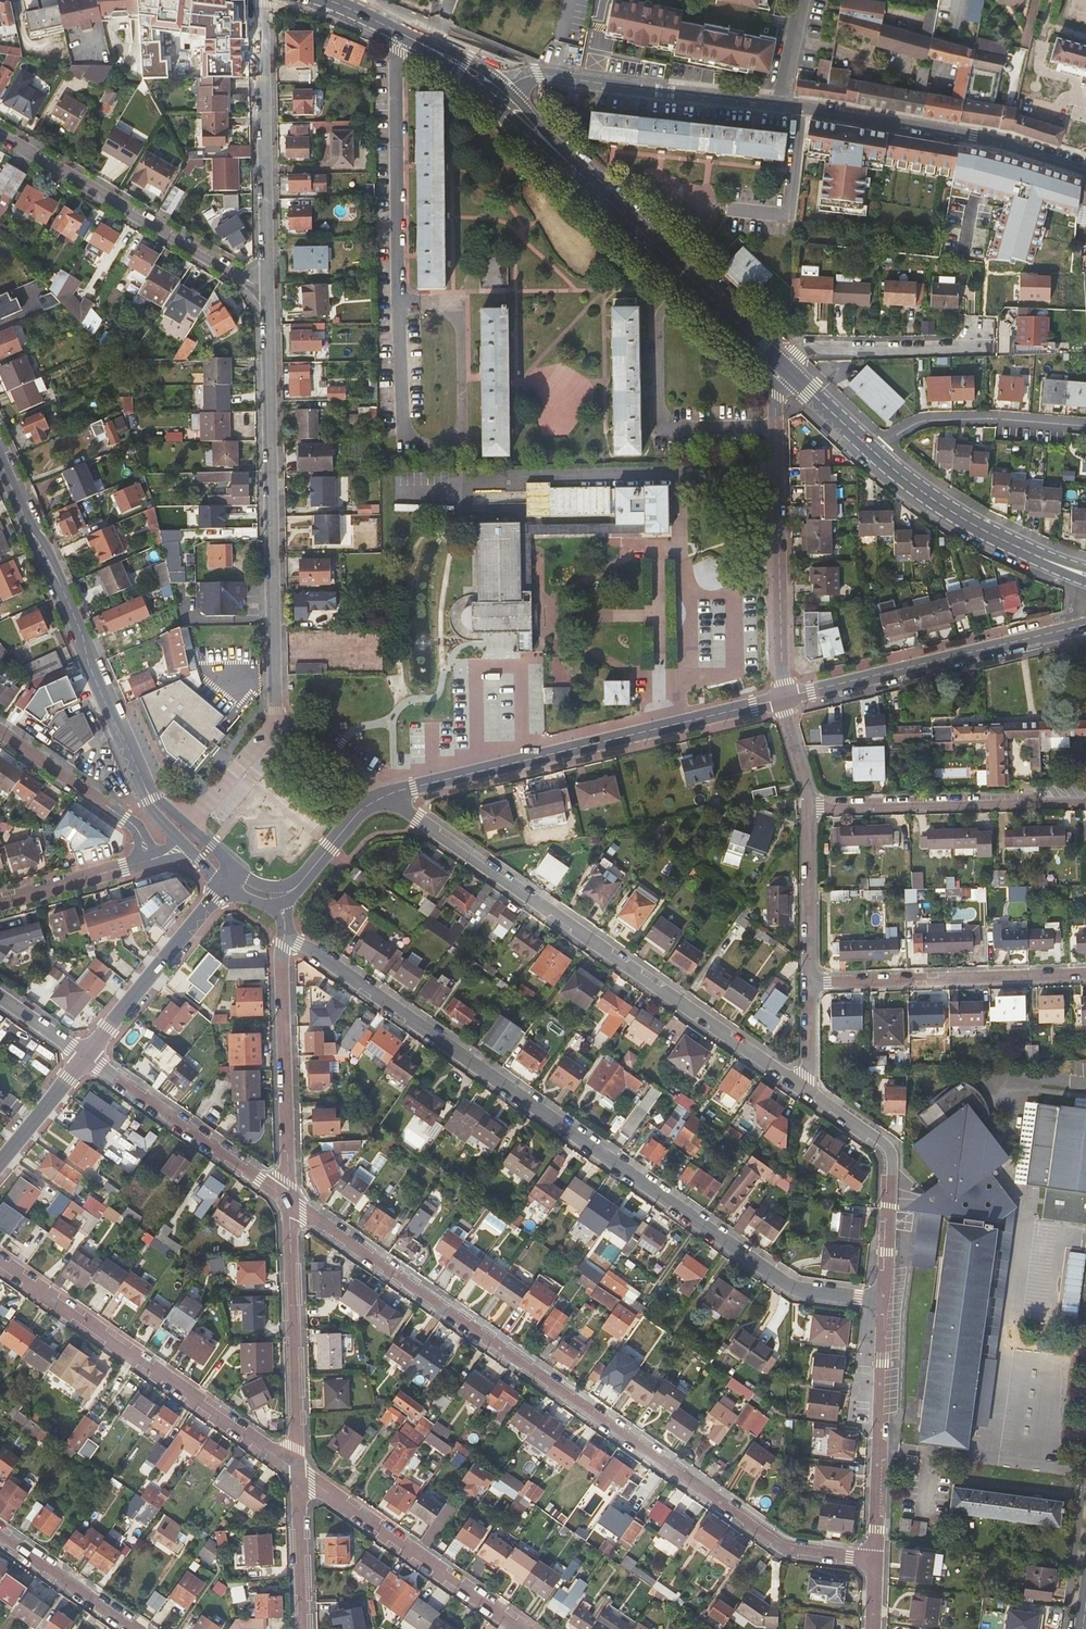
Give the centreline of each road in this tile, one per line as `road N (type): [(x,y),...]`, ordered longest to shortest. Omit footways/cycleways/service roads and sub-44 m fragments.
road 1 (residential): [(285,934),(792,1290),(881,1298)]
road 2 (residential): [(291,1199),(783,1548),(876,1560)]
road 3 (residential): [(383,797),(807,1090)]
road 4 (residential): [(277,721),(268,289)]
road 5 (residential): [(383,797),(783,698)]
road 6 (residential): [(151,798),(0,460)]
road 7 (residential): [(0,1260),(298,1471)]
road 8 (residential): [(783,366),(775,406),(783,698)]
road 9 (residential): [(783,698),(1085,624)]
road 10 (residential): [(781,104),(975,135),(1085,166)]
road 11 (residential): [(268,289),(0,134)]
road 12 (secondary): [(560,154),(783,366)]
road 13 (residential): [(268,289),(262,0)]
road 14 (residential): [(507,89),(538,76),(781,104)]
road 15 (residential): [(1085,803),(808,809)]
road 16 (residential): [(298,1471),(525,1628)]
road 17 (residential): [(811,981),(1085,974)]
road 18 (residential): [(298,1471),(291,1199)]
road 19 (residential): [(399,306),(395,55),(404,40)]
road 20 (residential): [(291,1199),(285,934)]
road 21 (residential): [(881,1298),(876,1560)]
road 22 (residential): [(86,1056),(291,1199)]
road 23 (residential): [(807,1090),(885,1150),(881,1298)]
road 24 (residential): [(86,1056),(232,878)]
road 25 (residential): [(1085,426),(930,420),(875,454)]
road 26 (residential): [(980,328),(969,347),(809,348),(783,366)]
road 27 (residential): [(150,860),(131,823),(0,732)]
road 28 (residential): [(808,809),(811,981)]
road 29 (residential): [(0,1532),(139,1628)]
road 30 (residential): [(302,1628),(298,1471)]
road 31 (residential): [(0,902),(150,860)]
road 32 (residential): [(282,895),(359,812),(383,797)]
road 33 (residential): [(0,1161),(86,1056)]
road 34 (secondary): [(875,454),(984,530)]
road 35 (residential): [(277,721),(383,797)]
road 36 (secondary): [(783,366),(875,454)]

